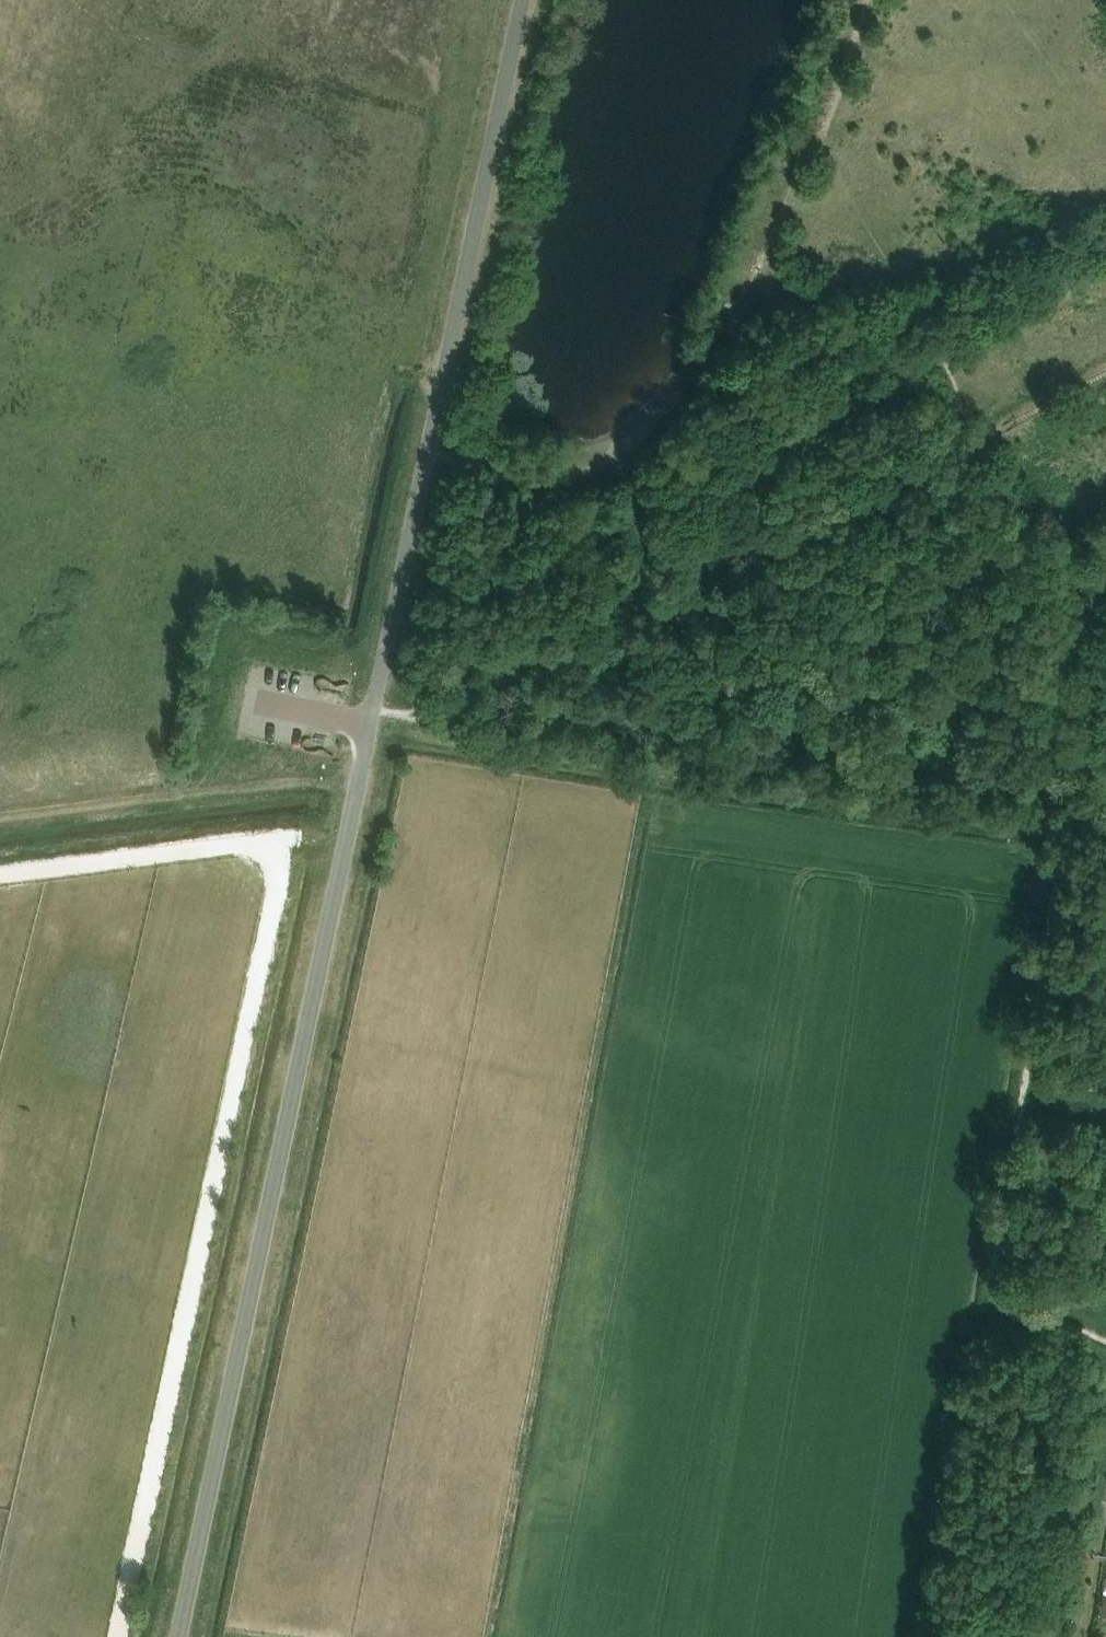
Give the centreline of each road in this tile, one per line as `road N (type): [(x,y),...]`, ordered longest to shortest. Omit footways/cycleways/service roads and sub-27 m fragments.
road 1 (unclassified): [(179,1636),(523,0)]

